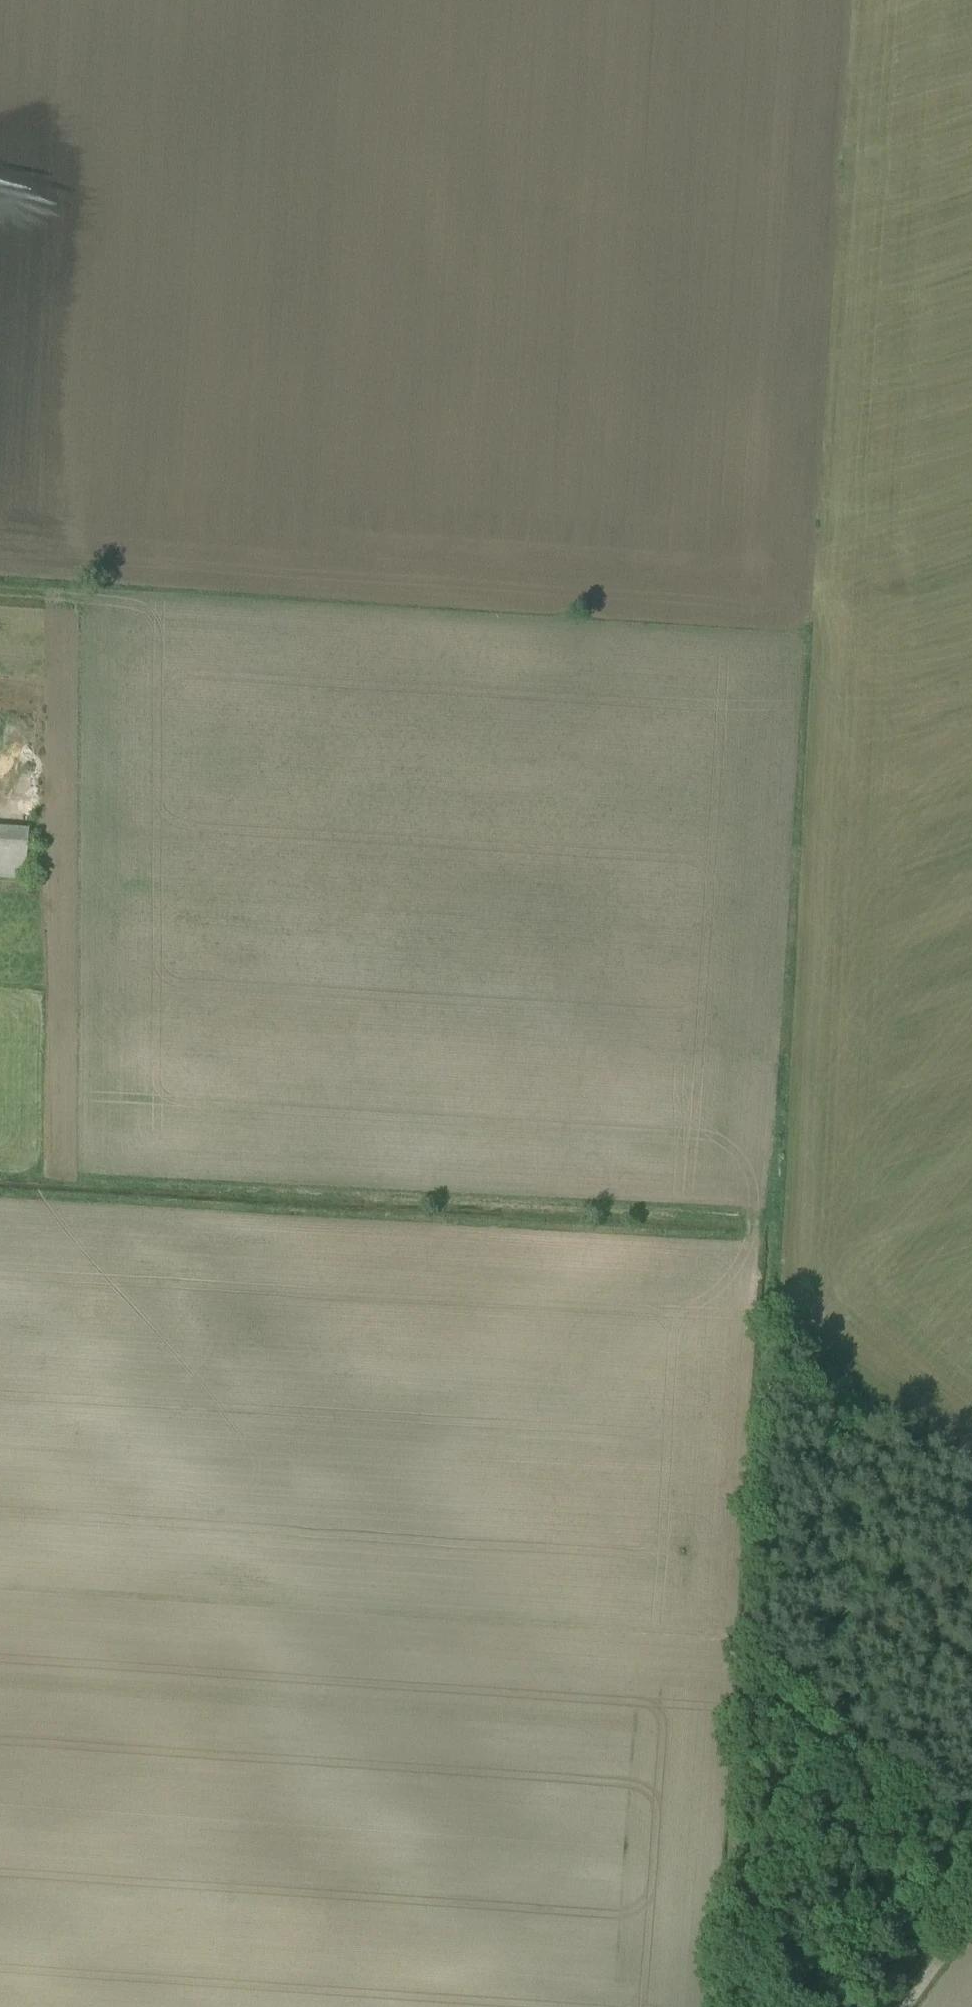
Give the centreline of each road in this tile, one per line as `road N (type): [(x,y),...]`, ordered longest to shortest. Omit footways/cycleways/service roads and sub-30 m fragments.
road 1 (track): [(859,0),(782,1306)]
road 2 (track): [(899,2006),(971,1907)]

